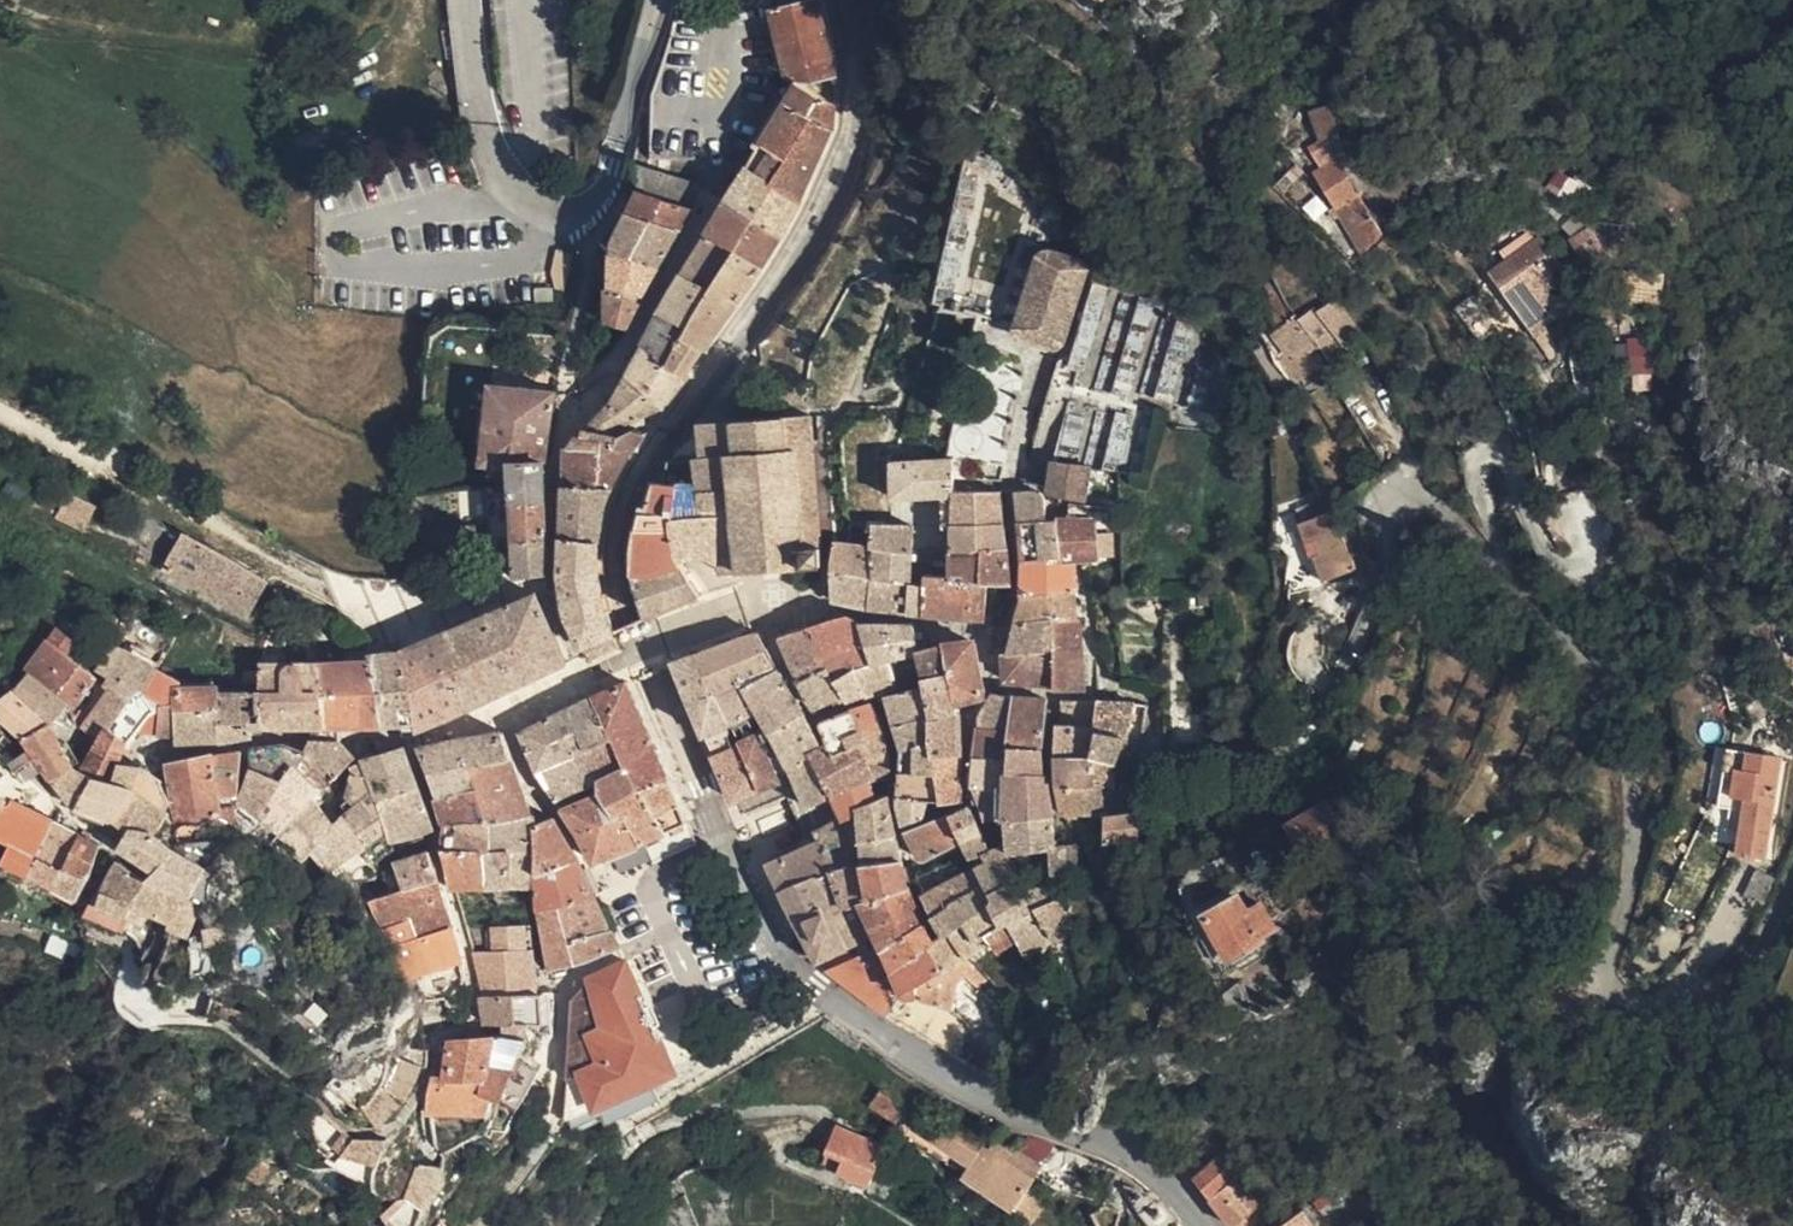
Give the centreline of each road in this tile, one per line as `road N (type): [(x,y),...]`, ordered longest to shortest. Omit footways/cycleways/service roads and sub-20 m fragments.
road 1 (secondary): [(1197,1225),(1127,1160),(918,1061),(789,972),(678,754),(626,629),(616,594),(620,525),(810,246),(837,185),(859,88),(844,0)]
road 2 (residential): [(1792,874),(1765,940),(1726,987),(1685,1005),(1638,1009),(1610,985),(1633,814),(1609,711),(1562,638),(1423,502),(1397,503),(1384,520),(1375,592),(1314,717),(1295,739),(1272,736),(1259,705),(1249,592),(1232,553),(1239,455)]
road 3 (unclassified): [(660,0),(606,183),(583,210),(551,217),(494,164),(465,0)]

